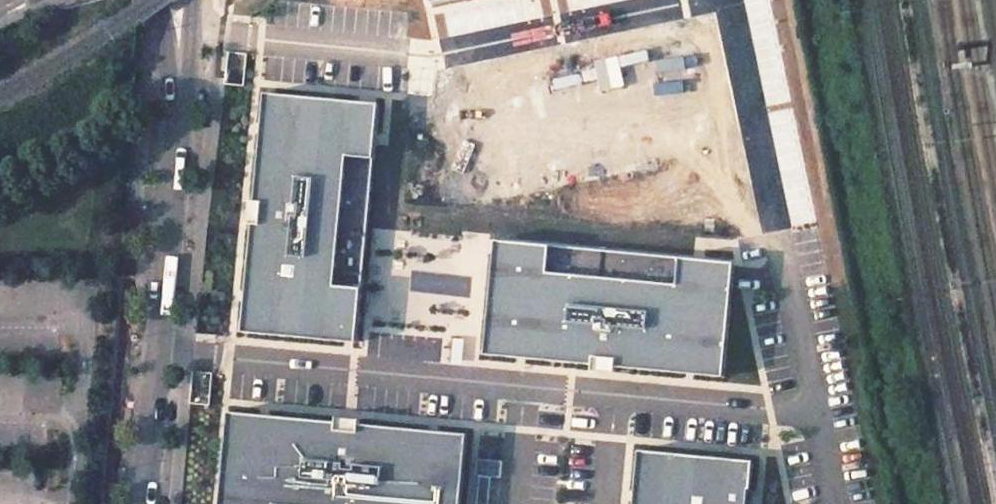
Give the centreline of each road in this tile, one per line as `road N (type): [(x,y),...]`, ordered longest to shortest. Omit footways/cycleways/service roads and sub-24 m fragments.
road 1 (unclassified): [(142,503),(188,0)]

